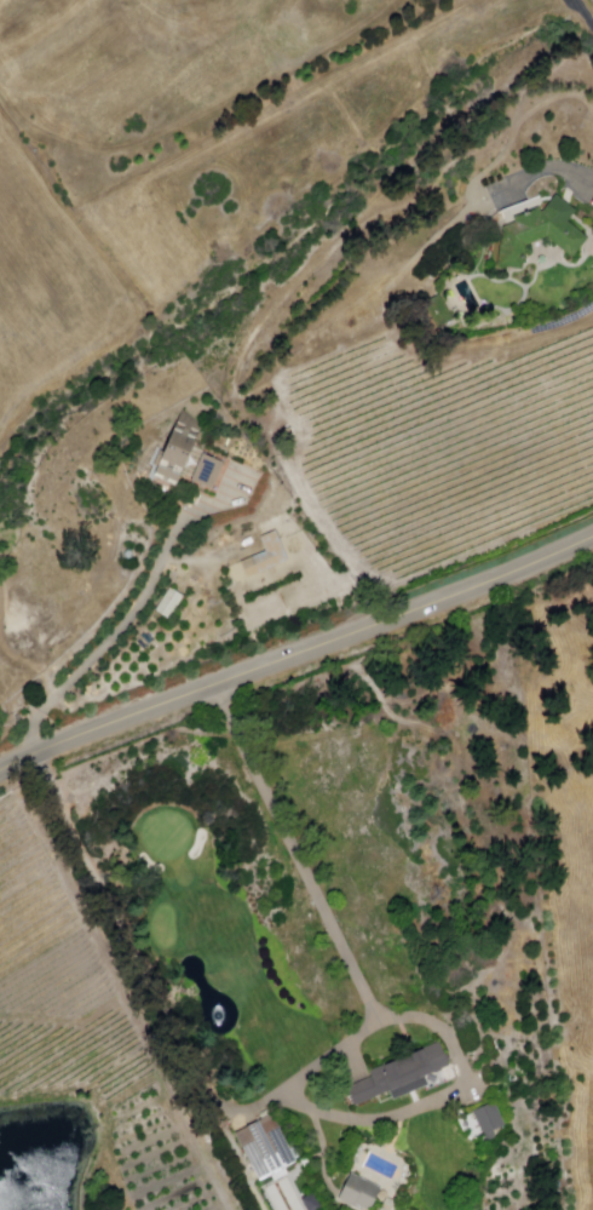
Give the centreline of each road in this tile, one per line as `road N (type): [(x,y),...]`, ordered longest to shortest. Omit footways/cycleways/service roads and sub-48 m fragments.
road 1 (residential): [(0,774),(85,732),(592,536)]

